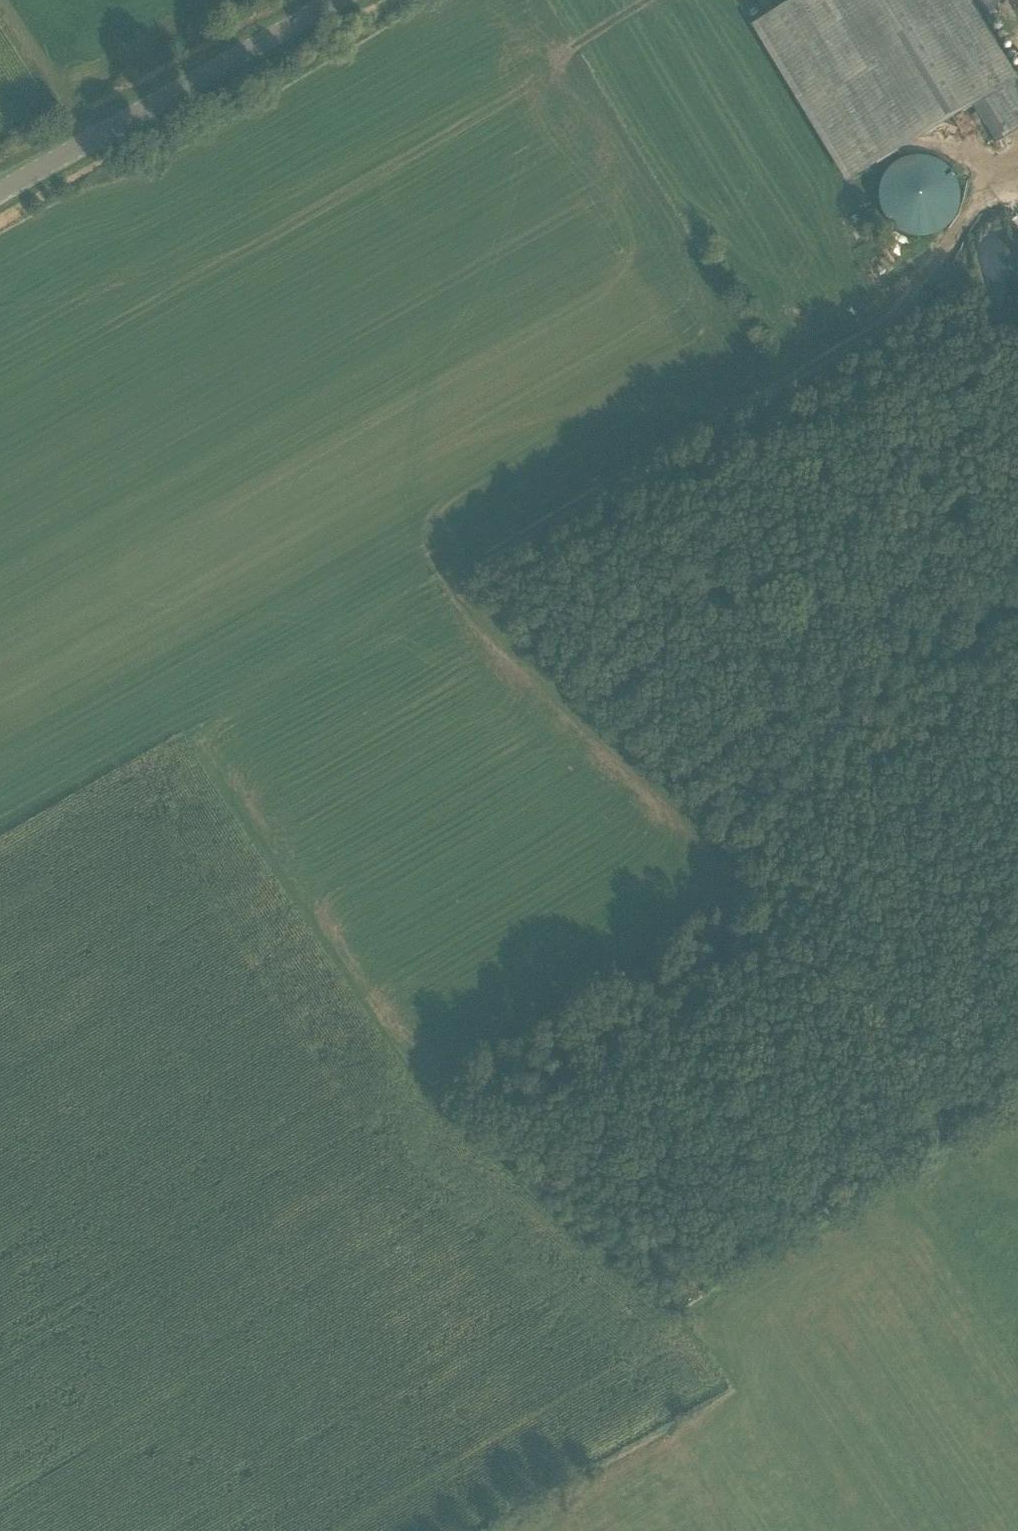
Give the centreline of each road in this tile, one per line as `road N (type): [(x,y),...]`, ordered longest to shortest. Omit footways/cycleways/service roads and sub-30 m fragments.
road 1 (tertiary): [(0,192),(336,0)]

